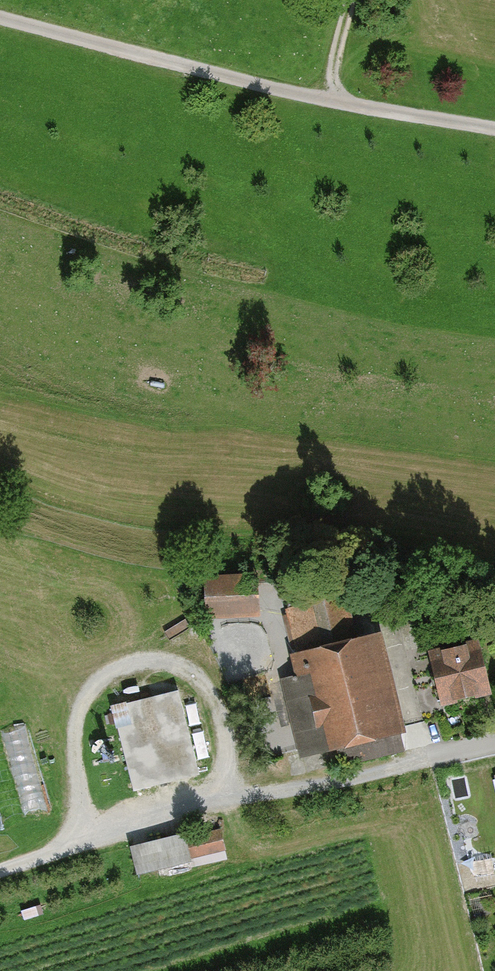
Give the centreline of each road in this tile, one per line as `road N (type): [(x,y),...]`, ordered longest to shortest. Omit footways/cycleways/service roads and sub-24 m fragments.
road 1 (track): [(494,125),(350,102),(0,14)]
road 2 (residential): [(494,745),(108,838)]

